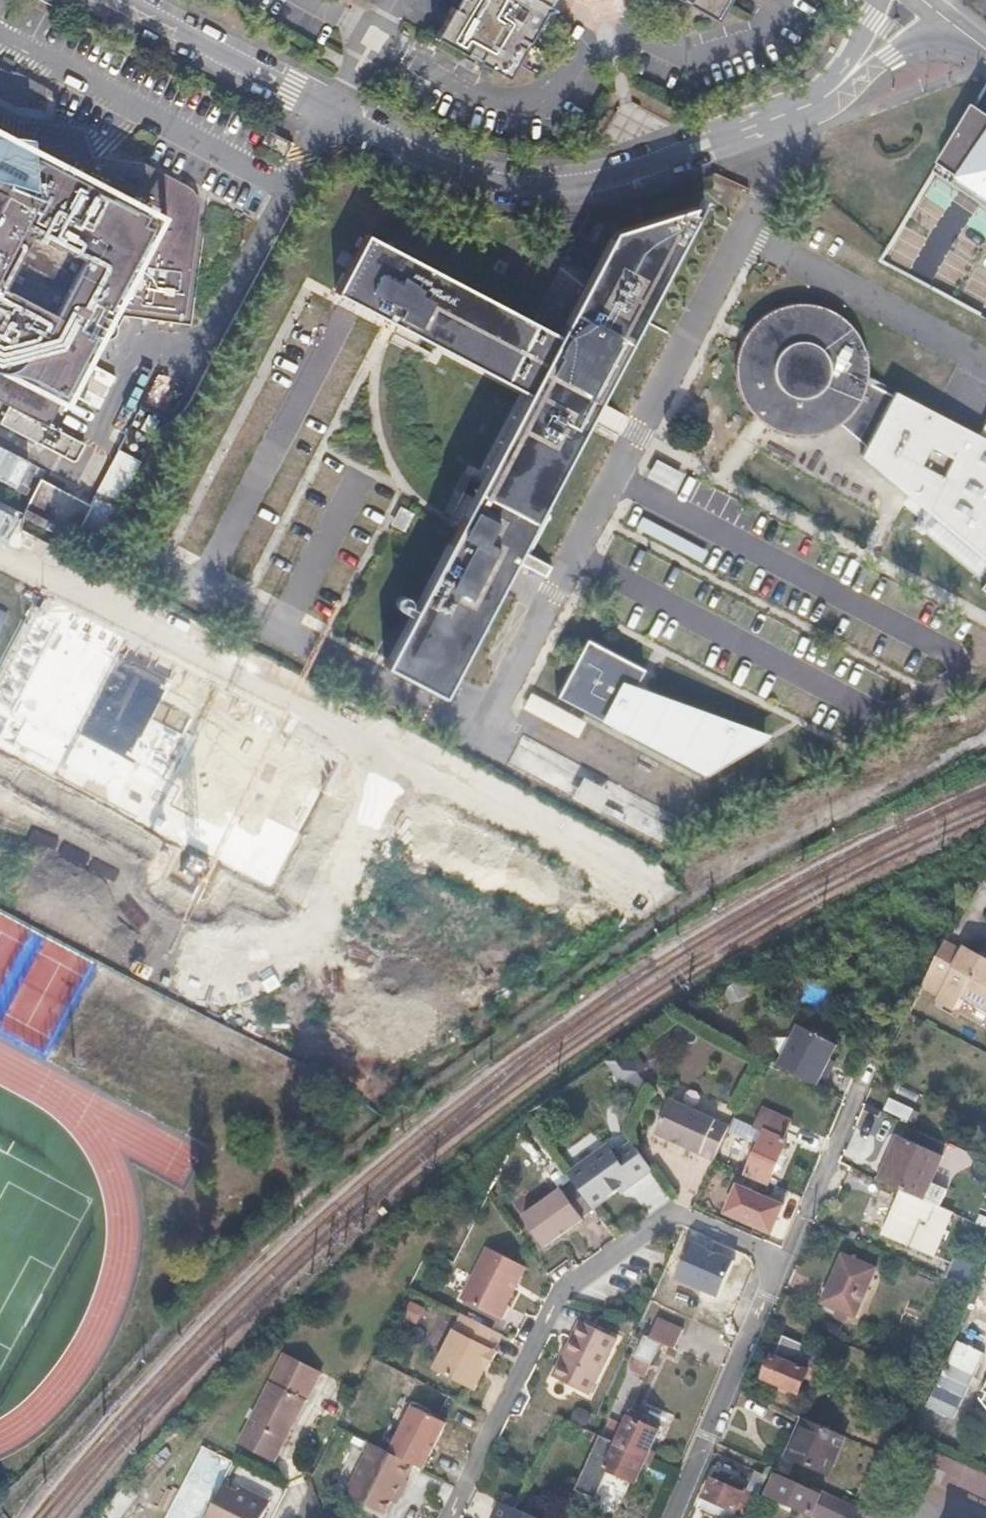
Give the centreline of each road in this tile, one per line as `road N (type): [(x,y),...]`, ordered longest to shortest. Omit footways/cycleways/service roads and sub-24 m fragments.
road 1 (residential): [(0,544),(627,873),(677,891),(985,737)]
road 2 (residential): [(118,0),(431,163),(532,187),(598,183),(705,149),(843,82)]
road 3 (residential): [(778,1264),(661,1219),(557,1296),(454,1517)]
road 4 (residential): [(674,1517),(778,1264)]
road 5 (residential): [(778,1264),(858,1108)]
road 6 (residential): [(843,82),(950,24)]

